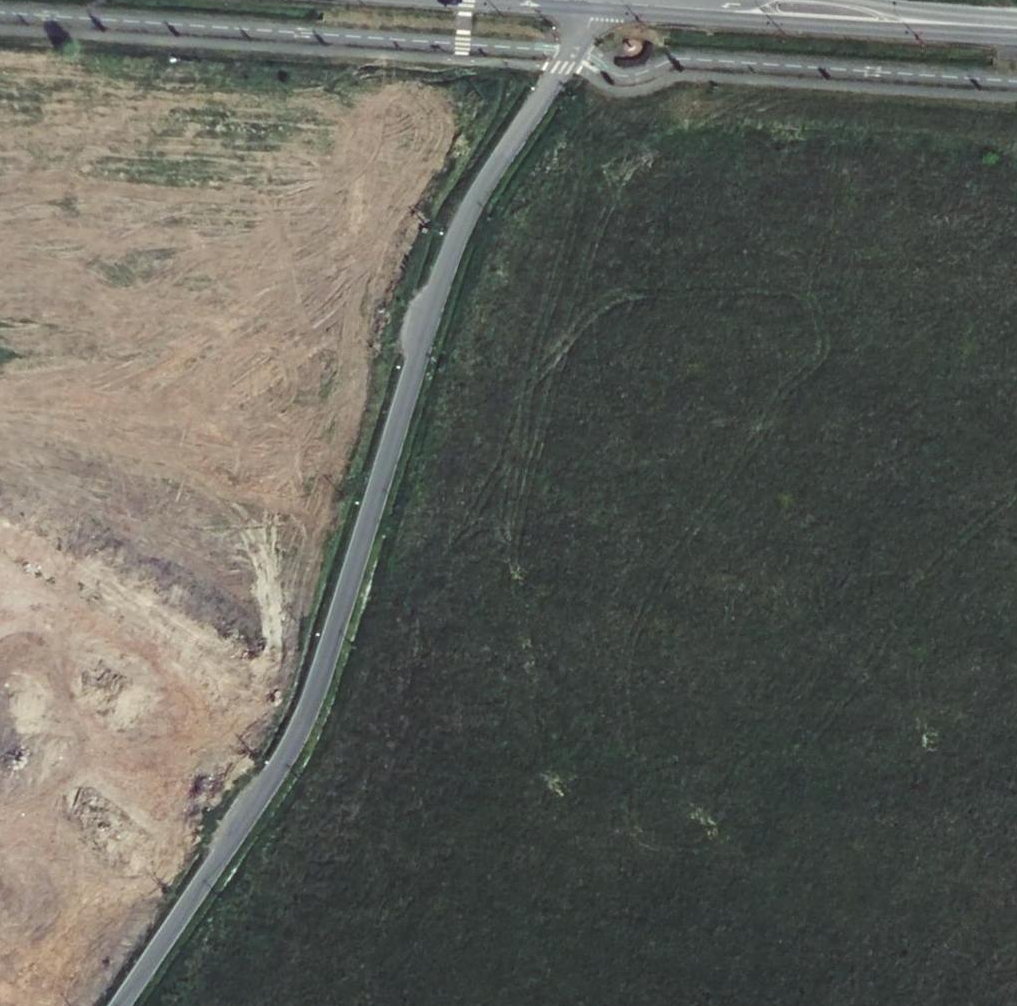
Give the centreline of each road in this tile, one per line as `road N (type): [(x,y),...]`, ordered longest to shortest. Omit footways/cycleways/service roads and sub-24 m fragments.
road 1 (unclassified): [(612,0),(498,162),(455,242),(295,738),(119,1005)]
road 2 (secondary): [(635,0),(1016,28)]

